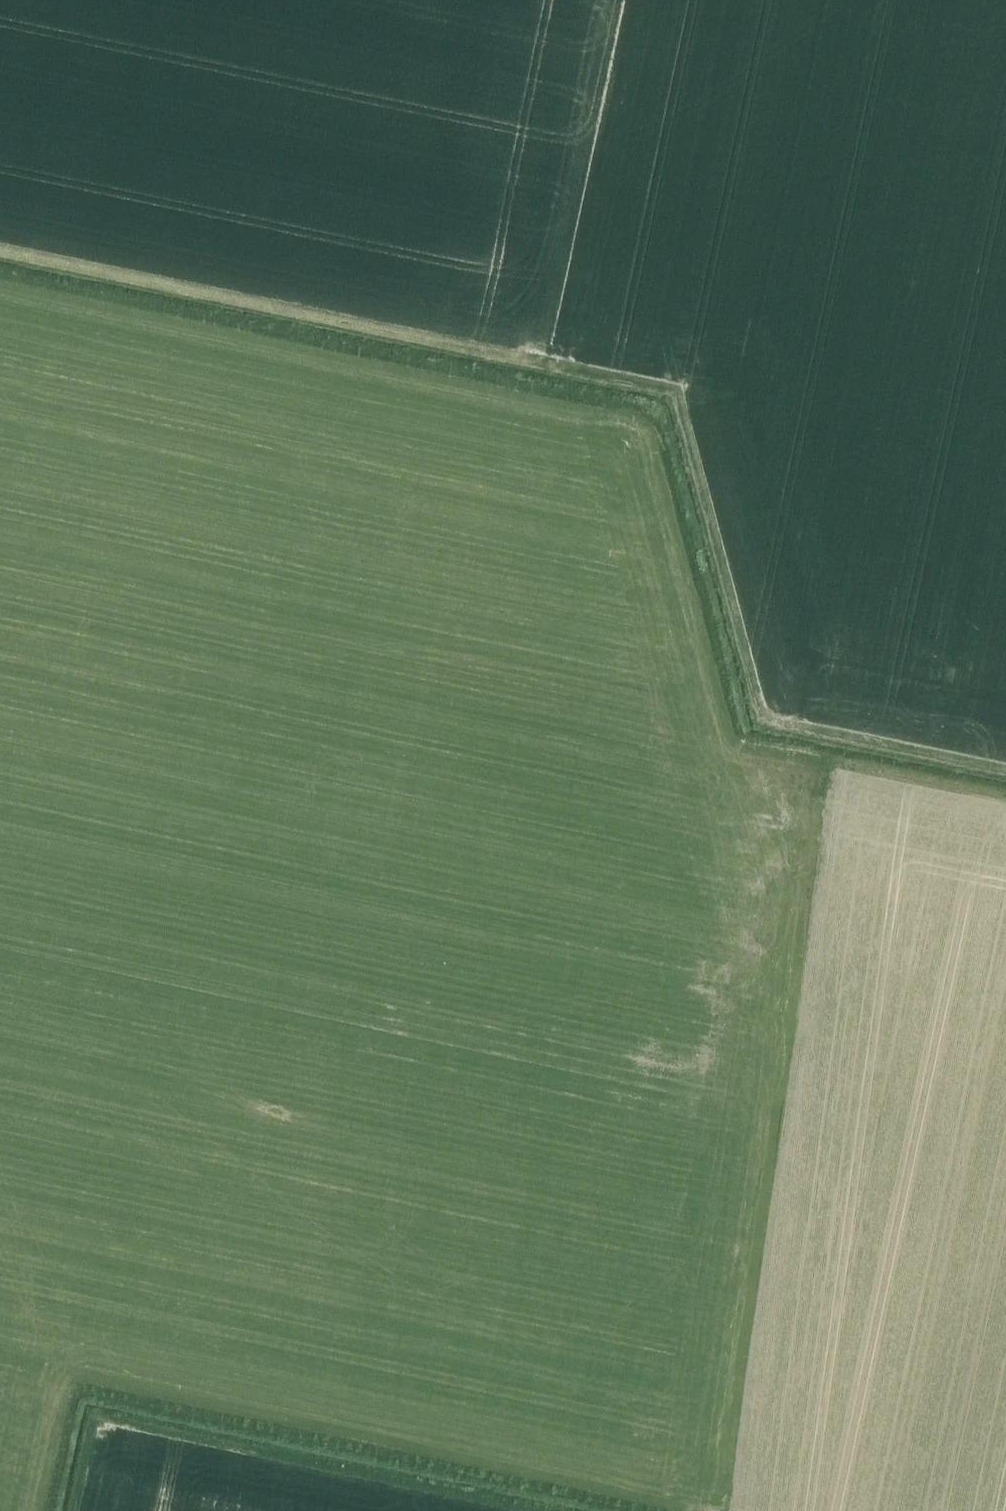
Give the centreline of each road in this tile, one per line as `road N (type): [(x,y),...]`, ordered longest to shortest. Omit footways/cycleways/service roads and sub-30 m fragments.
road 1 (track): [(31,1510),(63,1362),(740,1508)]

